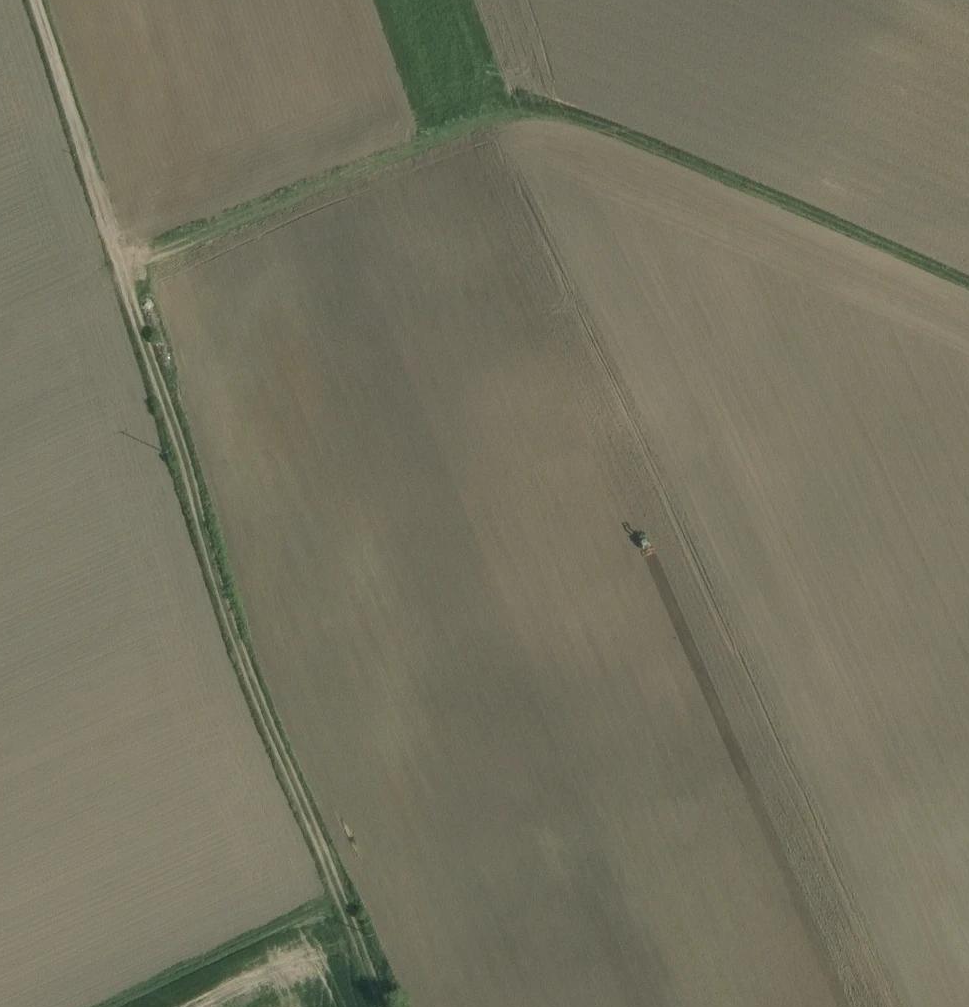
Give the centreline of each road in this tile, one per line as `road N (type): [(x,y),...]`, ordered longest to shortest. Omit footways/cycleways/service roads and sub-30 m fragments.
road 1 (track): [(35,0),(251,667),(394,1006)]

